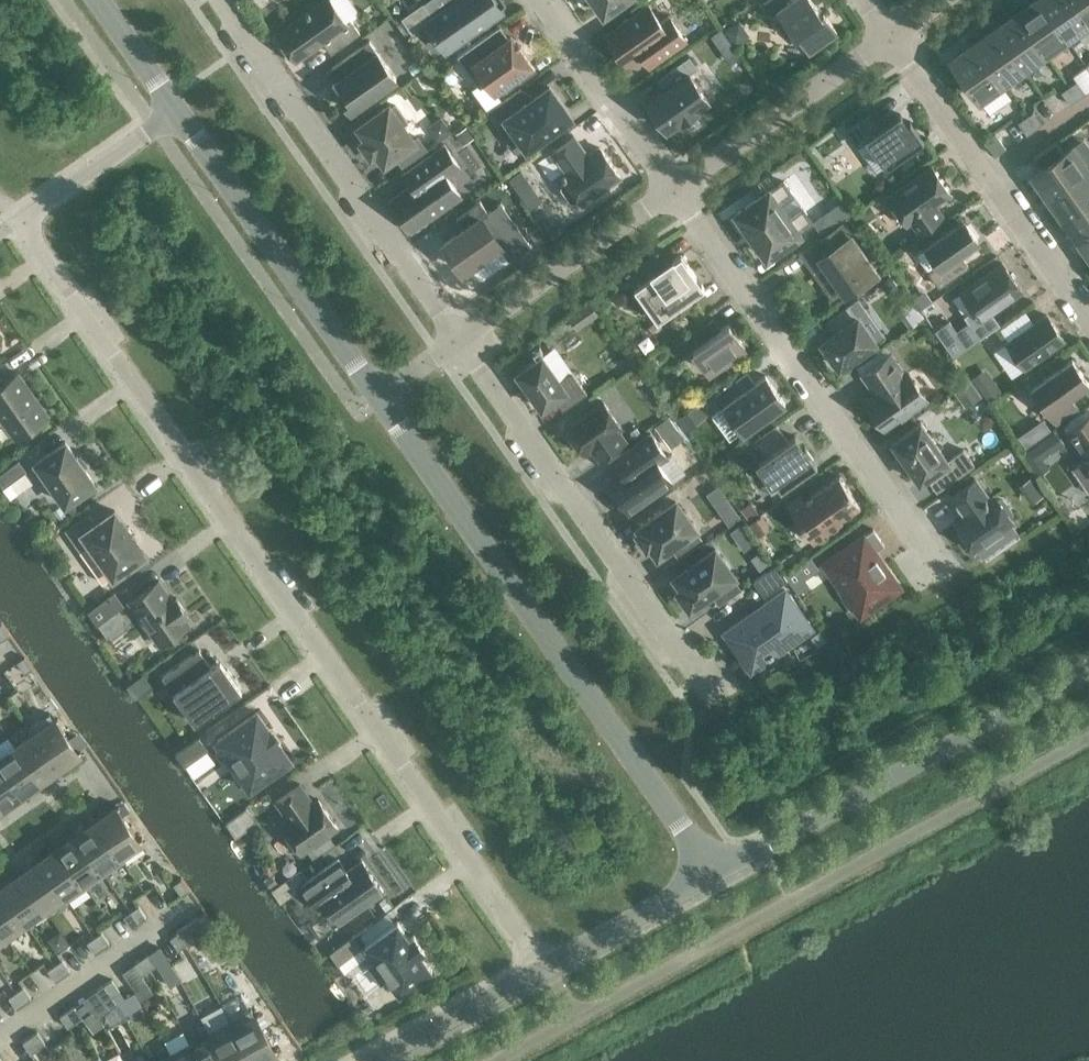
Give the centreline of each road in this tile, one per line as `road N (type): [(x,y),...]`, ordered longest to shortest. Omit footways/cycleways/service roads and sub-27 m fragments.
road 1 (residential): [(176,113),(17,223),(545,967)]
road 2 (tertiary): [(382,396),(713,877)]
road 3 (residential): [(672,191),(923,545),(922,569)]
road 4 (residential): [(713,877),(1088,672)]
road 5 (residential): [(460,340),(698,686)]
road 6 (residential): [(460,340),(222,0)]
road 7 (tertiary): [(176,113),(382,396)]
road 8 (residential): [(890,41),(672,191)]
road 9 (residential): [(672,191),(460,340)]
road 10 (residential): [(672,191),(538,0)]
road 11 (tertiary): [(373,1060),(545,967)]
road 12 (tertiary): [(545,967),(713,877)]
road 13 (residential): [(1088,327),(985,182)]
road 14 (residential): [(985,182),(890,41)]
road 15 (tertiary): [(98,0),(176,113)]
road 16 (residential): [(985,182),(1088,110)]

